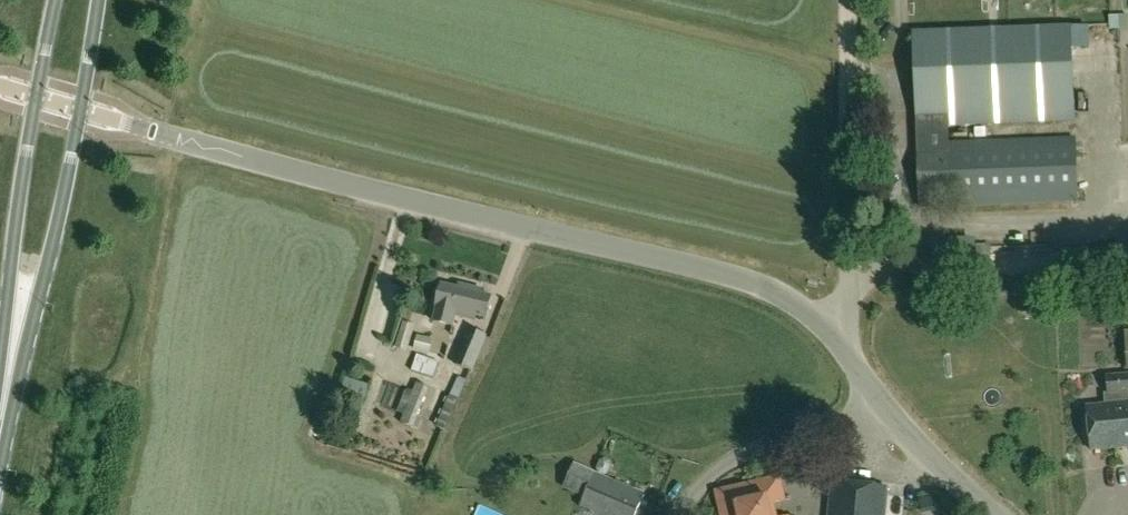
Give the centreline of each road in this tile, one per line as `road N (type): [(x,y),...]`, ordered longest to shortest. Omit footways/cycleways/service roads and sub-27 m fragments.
road 1 (tertiary): [(834,336),(798,298),(753,278),(315,179),(79,110)]
road 2 (unclassified): [(834,336),(847,293),(848,0)]
road 3 (tertiary): [(35,97),(14,234),(6,385)]
road 4 (tertiary): [(6,385),(43,272),(79,110)]
road 5 (unclassified): [(884,406),(863,420),(737,456),(700,484),(677,514)]
road 6 (tertiary): [(994,514),(884,406)]

